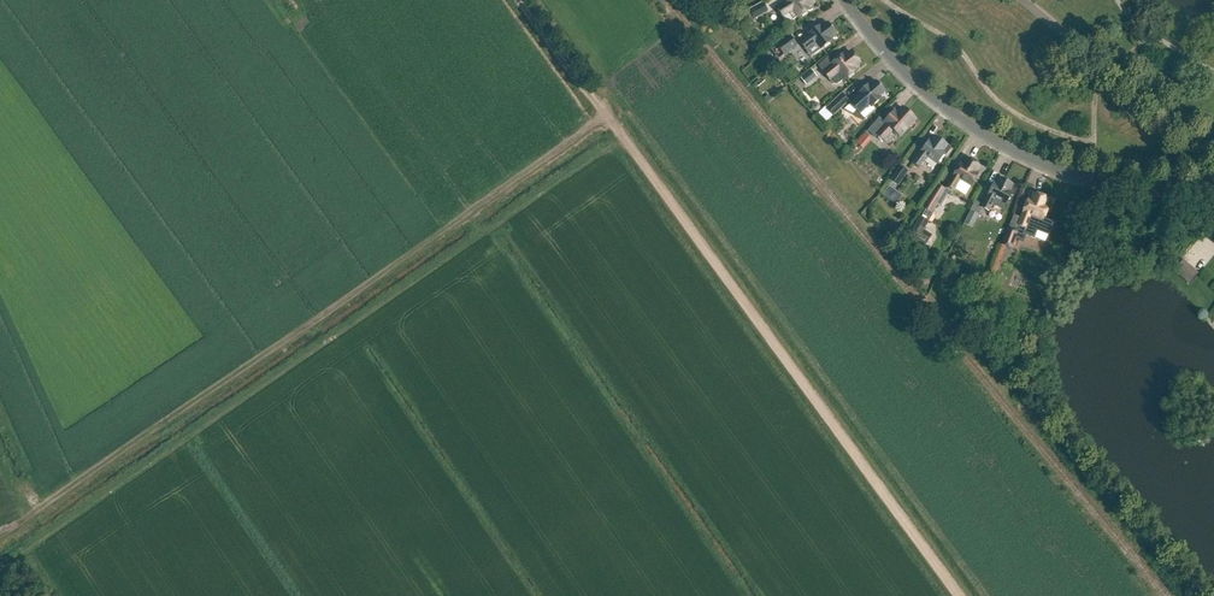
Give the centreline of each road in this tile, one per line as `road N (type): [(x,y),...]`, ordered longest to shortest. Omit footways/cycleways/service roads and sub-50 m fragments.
road 1 (track): [(0,569),(623,138)]
road 2 (track): [(623,138),(960,595)]
road 3 (residential): [(1213,187),(1094,181),(1016,152),(928,93),(845,0)]
road 4 (residential): [(1020,0),(1213,158)]
road 5 (track): [(520,0),(623,138)]

